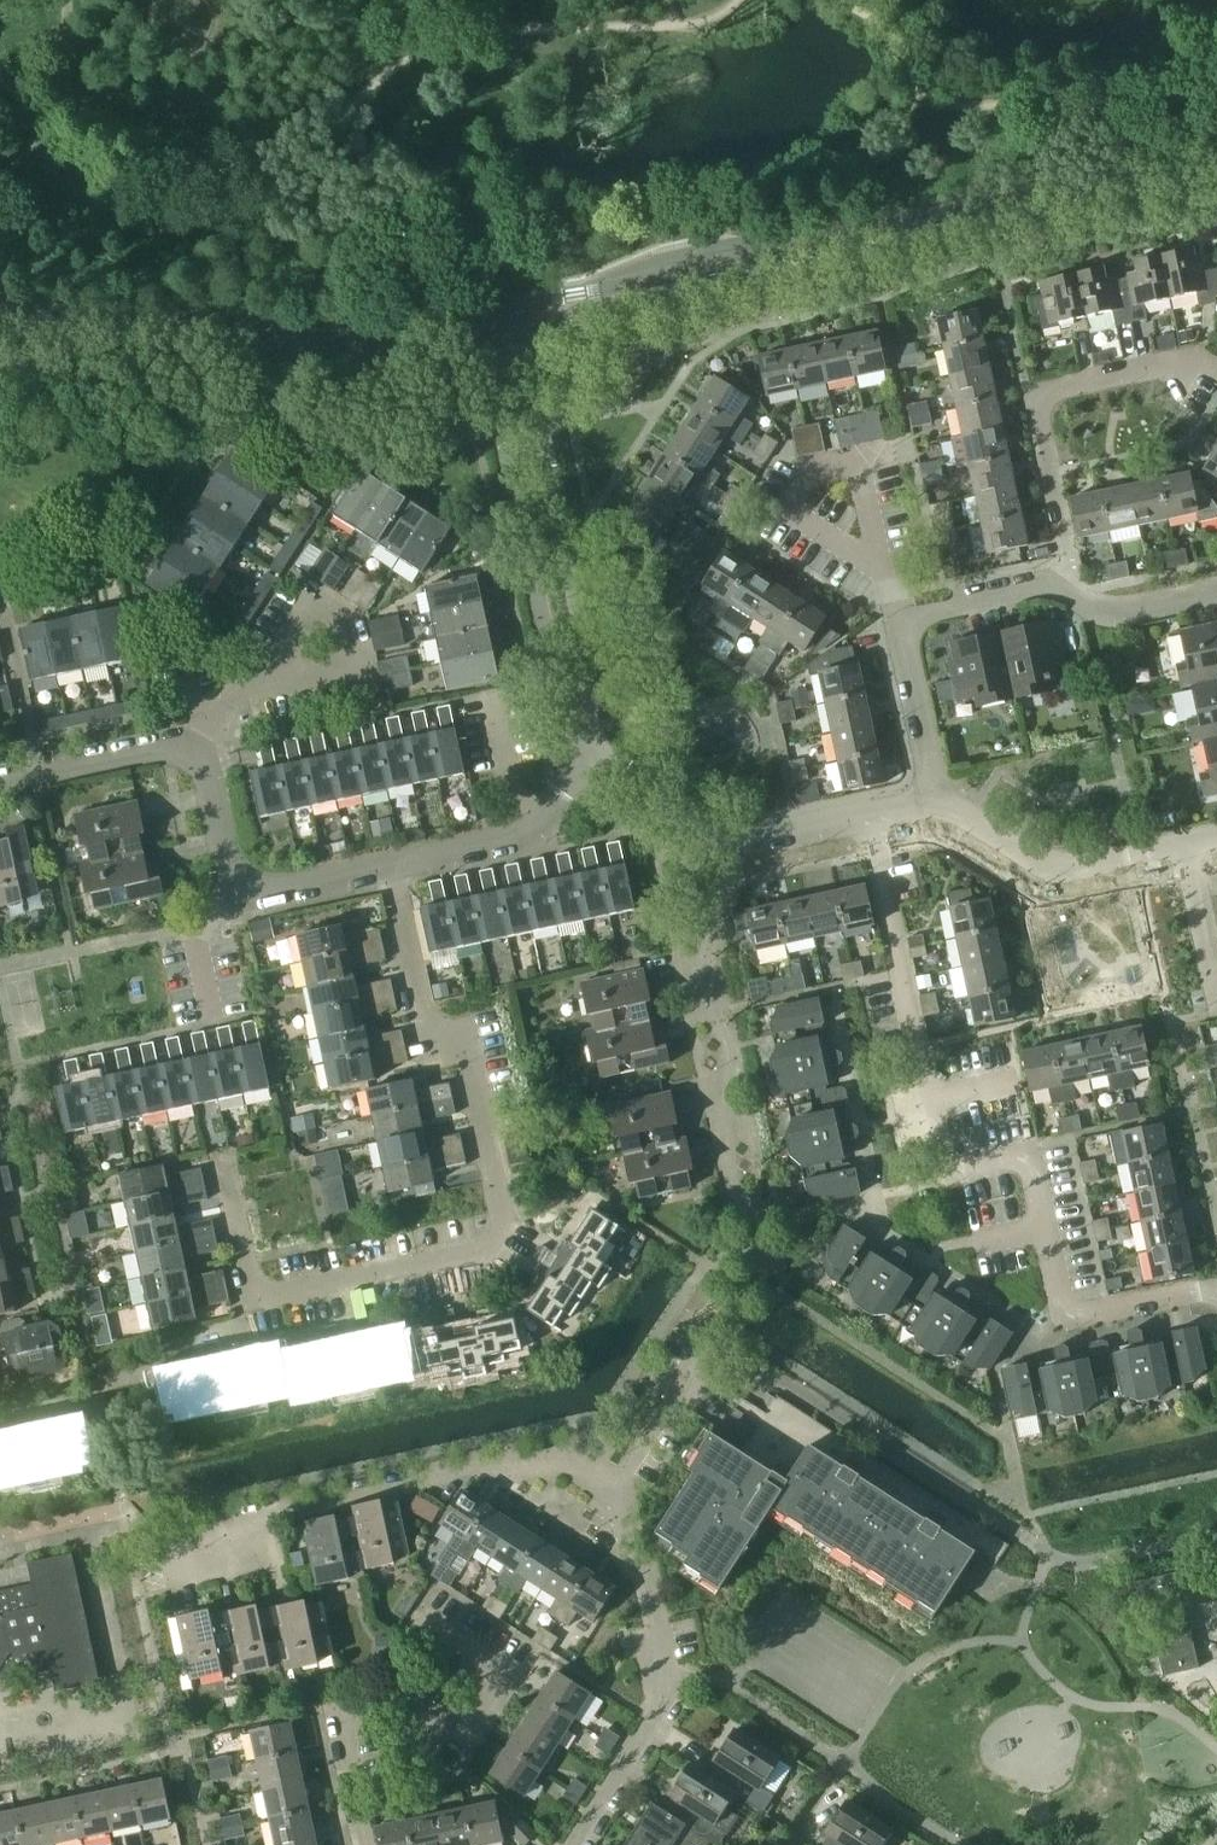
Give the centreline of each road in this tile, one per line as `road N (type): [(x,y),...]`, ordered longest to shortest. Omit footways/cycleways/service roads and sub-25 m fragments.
road 1 (residential): [(222,1162),(255,1294),(496,1240),(500,1215),(468,1045),(426,1025),(392,865)]
road 2 (residential): [(867,815),(944,1170),(1029,1150),(1063,1308),(1078,1315),(1200,1289),(1216,1296)]
road 3 (tertiary): [(658,290),(1216,153)]
road 4 (residential): [(708,1345),(763,1252),(731,1185),(708,944),(738,842)]
road 5 (residential): [(178,1559),(225,1552),(278,1511),(560,1450),(613,1486)]
road 6 (residential): [(362,1844),(335,1710),(397,1696),(458,1736),(501,1671),(415,1615)]
road 7 (tertiary): [(405,327),(91,326),(0,316)]
road 8 (residential): [(577,1844),(654,1721),(668,1674),(646,1575),(627,1553),(613,1486)]
road 9 (residential): [(1064,590),(1067,553),(1031,393),(1182,359),(1216,368)]
road 10 (residential): [(481,339),(547,652),(564,693),(578,704)]
road 11 (residential): [(578,704),(589,686),(586,644),(522,336)]
road 12 (residential): [(1064,590),(1041,586),(899,616),(936,800)]
road 13 (residential): [(936,800),(1045,867),(1067,869),(1187,844)]
road 14 (residential): [(392,865),(520,838),(546,817),(586,752)]
road 15 (residential): [(0,782),(188,749)]
road 16 (residential): [(264,681),(317,609),(341,612),(356,631),(356,657),(343,667)]
road 17 (residential): [(586,752),(738,842)]
road 18 (residential): [(613,1486),(708,1345)]
road 19 (tertiary): [(658,290),(497,307)]
road 20 (residential): [(1216,591),(1114,614),(1064,590)]
road 21 (residential): [(236,892),(255,896),(392,865)]
road 22 (residential): [(188,749),(202,759),(236,892)]
road 23 (tertiary): [(522,336),(616,317),(658,290)]
road 24 (residential): [(1216,981),(1187,844)]
road 25 (residential): [(236,892),(218,901),(197,933),(213,1011)]
road 26 (residential): [(738,842),(867,815)]

